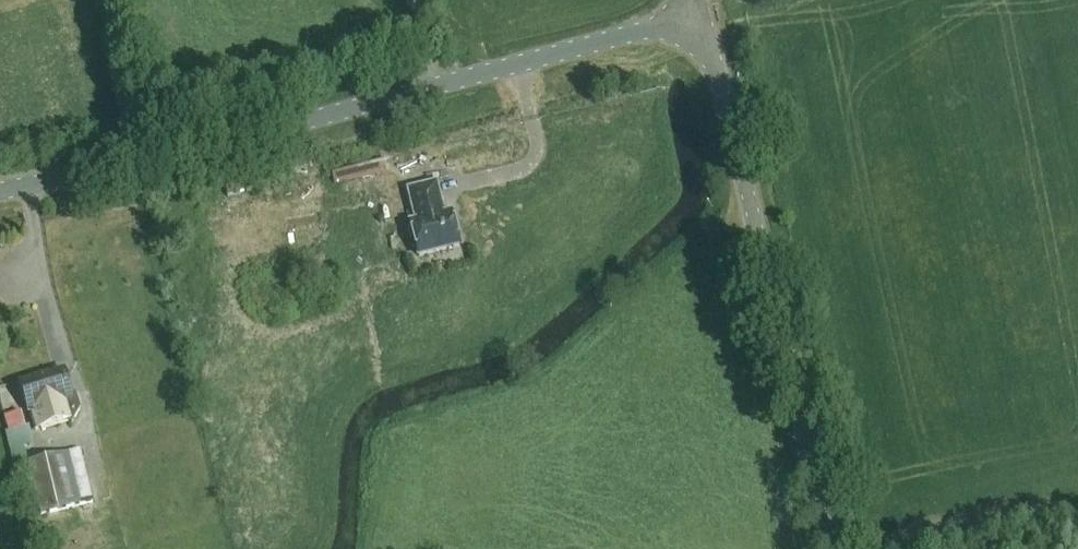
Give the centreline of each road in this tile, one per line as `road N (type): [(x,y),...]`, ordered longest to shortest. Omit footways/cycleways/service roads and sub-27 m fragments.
road 1 (unclassified): [(700,15),(0,191)]
road 2 (unclassified): [(831,548),(700,15)]

